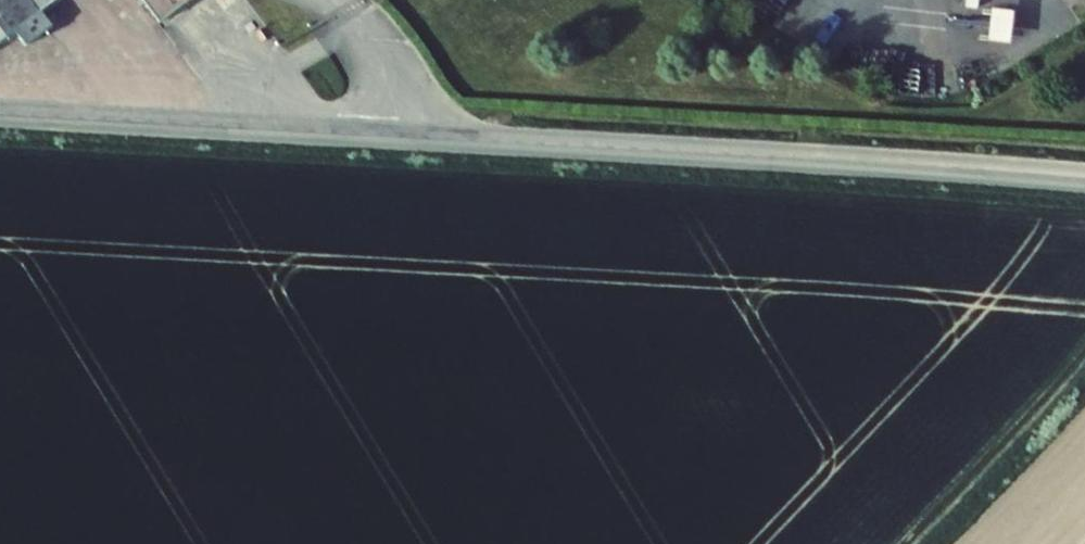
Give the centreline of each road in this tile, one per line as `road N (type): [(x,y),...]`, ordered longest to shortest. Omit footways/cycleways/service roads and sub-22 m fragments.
road 1 (tertiary): [(402,136),(1084,178)]
road 2 (tertiary): [(0,115),(402,136)]
road 3 (track): [(917,543),(1084,357)]
road 4 (unclassified): [(320,0),(374,48),(402,136)]

